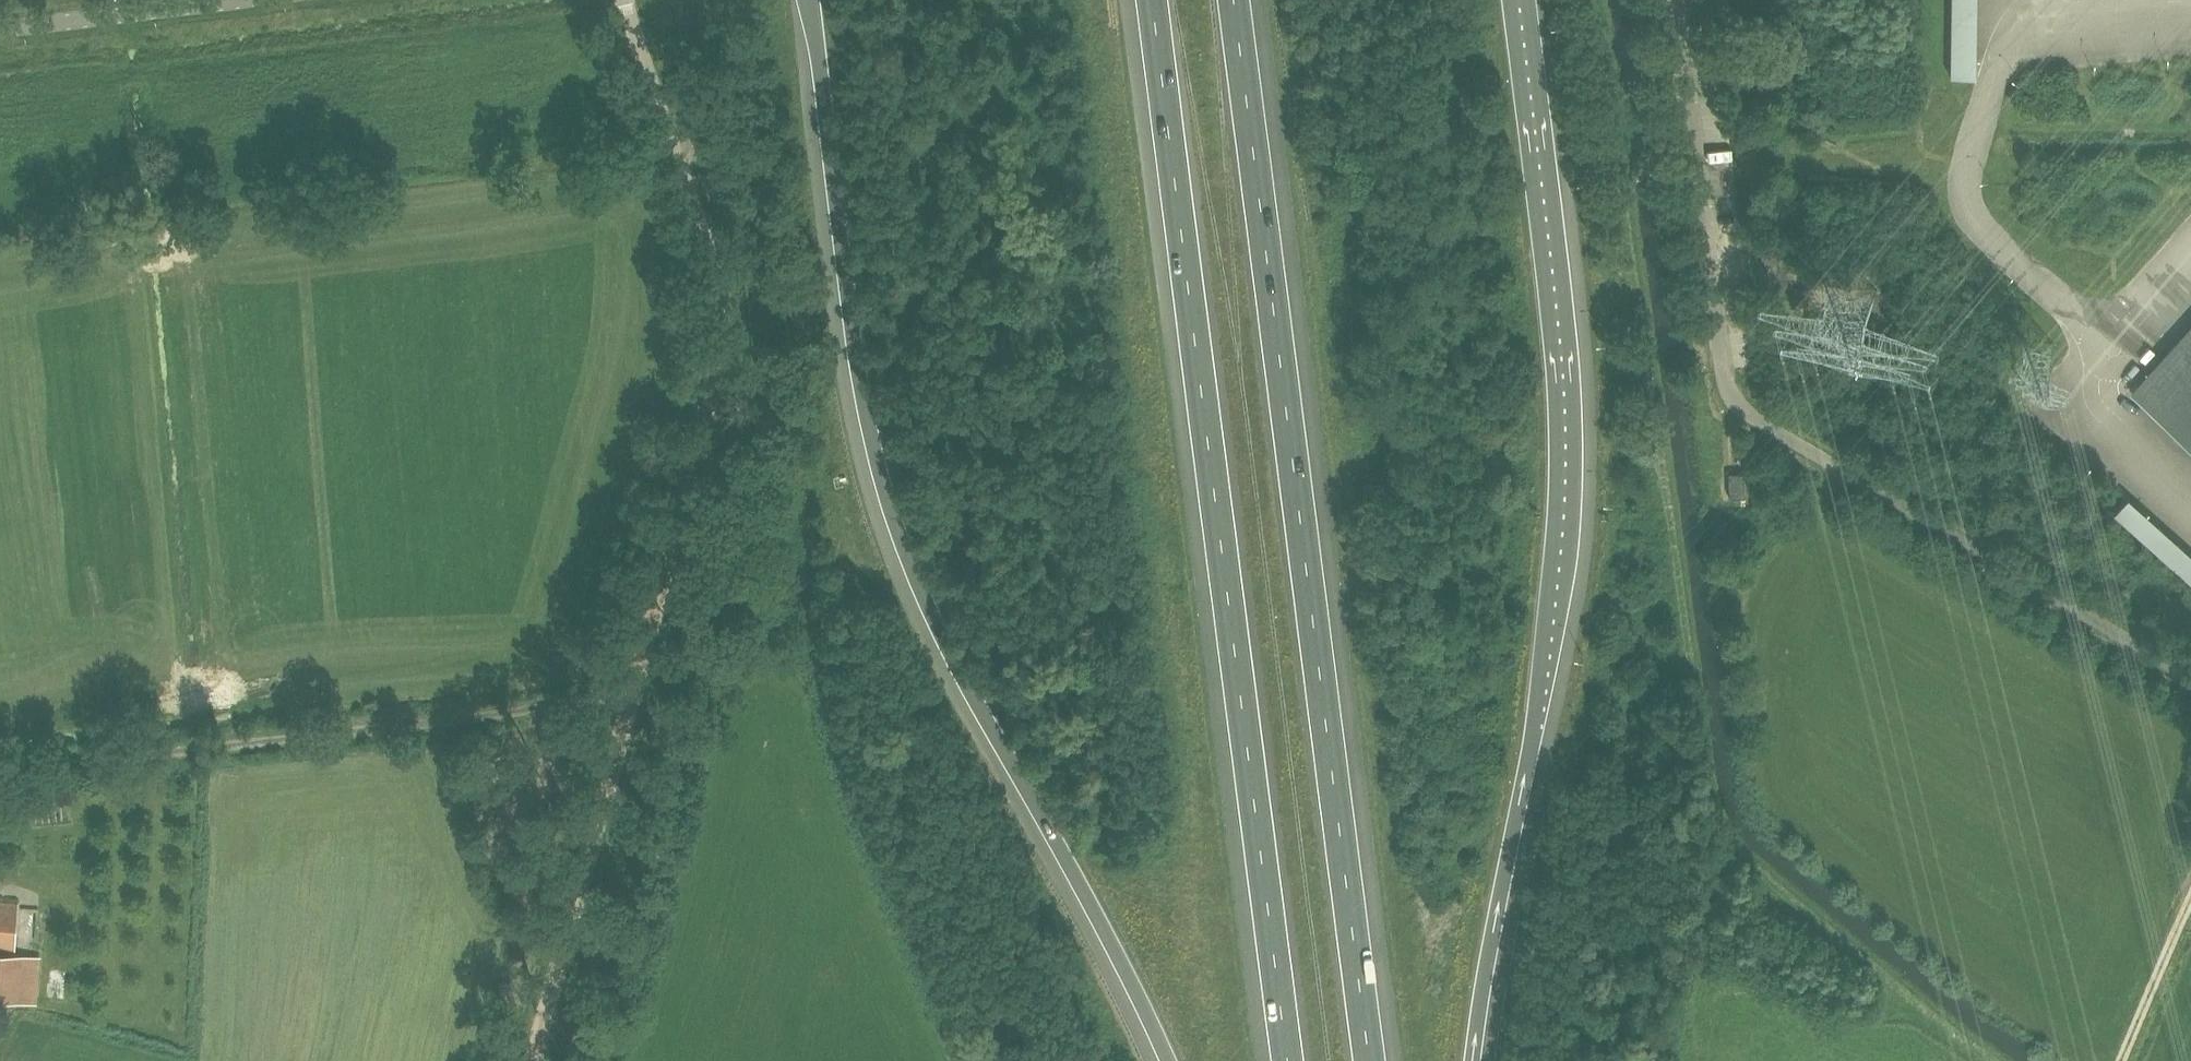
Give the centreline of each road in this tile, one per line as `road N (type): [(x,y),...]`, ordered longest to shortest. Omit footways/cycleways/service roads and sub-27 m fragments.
road 1 (motorway): [(810,0),(853,348),(892,517),(944,639),(1148,993),(1177,1060)]
road 2 (track): [(535,1060),(730,323),(625,0)]
road 3 (motorway): [(1474,1060),(1534,726),(1555,515),(1550,325),(1510,0)]
road 4 (motorway): [(1370,1060),(1233,0)]
road 5 (motorway): [(1152,0),(1288,1060)]
road 6 (unclassified): [(2190,678),(1778,433),(1737,398),(1724,365),(1677,0)]
road 7 (unclassified): [(0,30),(240,0)]
road 8 (track): [(2122,1060),(2190,897)]

